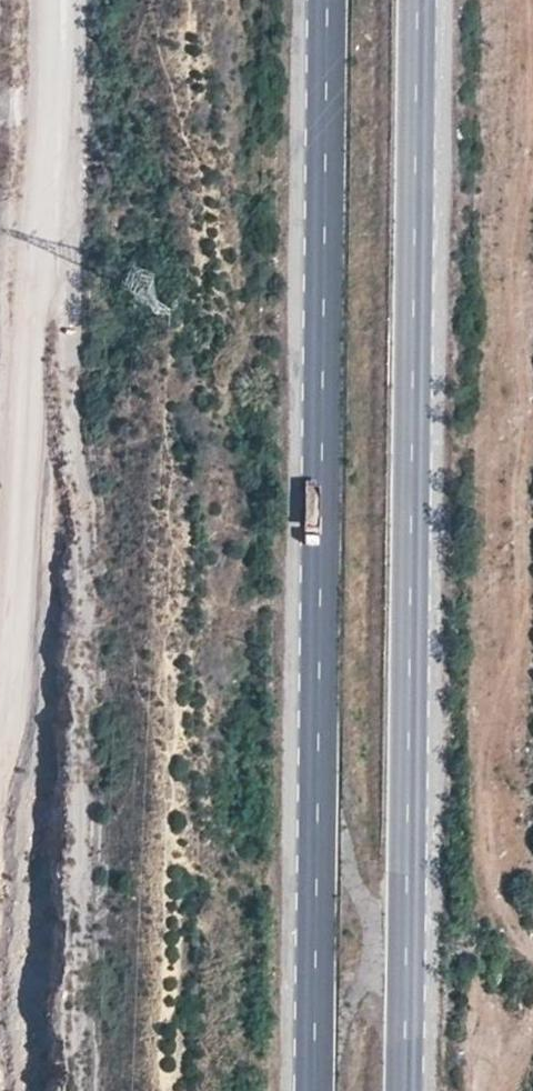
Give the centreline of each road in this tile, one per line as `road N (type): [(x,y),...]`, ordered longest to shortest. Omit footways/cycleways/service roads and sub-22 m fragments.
road 1 (primary): [(331,0),(317,1090)]
road 2 (primary): [(413,1090),(426,0)]

